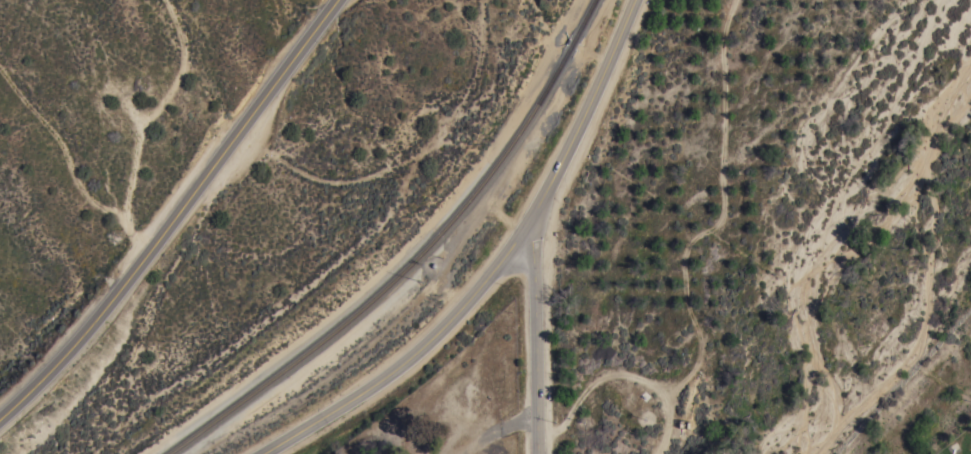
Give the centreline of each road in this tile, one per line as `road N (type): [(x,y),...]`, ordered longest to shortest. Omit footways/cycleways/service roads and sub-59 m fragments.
road 1 (residential): [(262,453),(411,355),(530,229),(634,0)]
road 2 (secondary): [(0,417),(81,342),(336,0)]
road 3 (residential): [(530,229),(540,453)]

